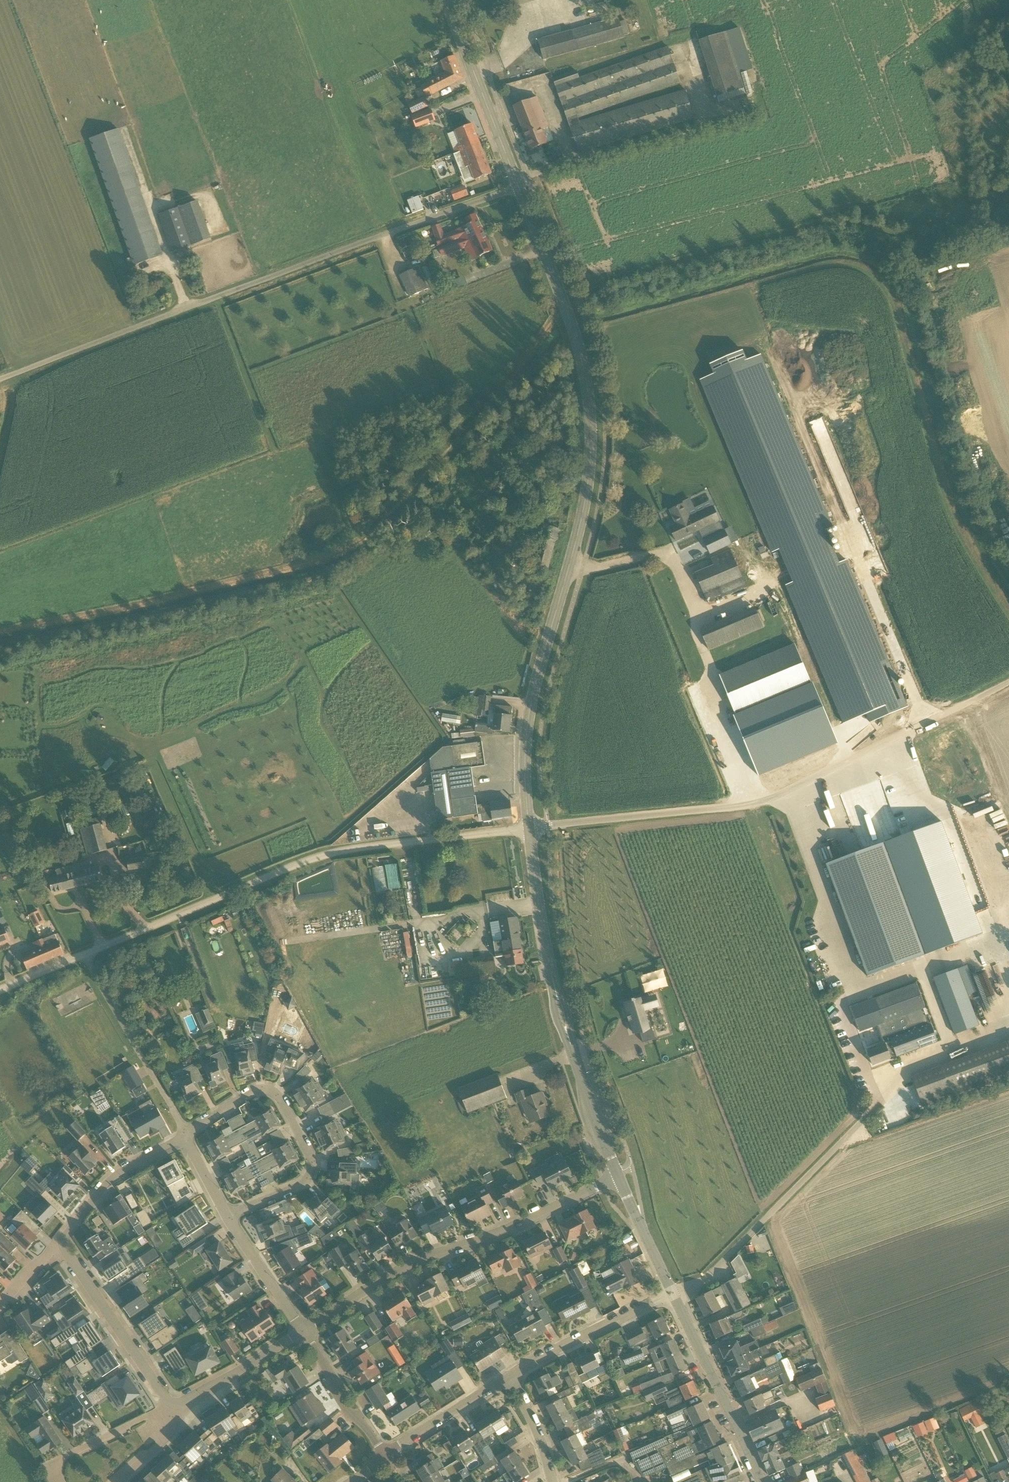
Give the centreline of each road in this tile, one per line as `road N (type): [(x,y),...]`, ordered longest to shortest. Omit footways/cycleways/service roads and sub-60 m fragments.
road 1 (secondary): [(530,829),(528,727),(584,510),(589,426),(570,321),(517,188)]
road 2 (unclassified): [(0,989),(296,859),(530,829)]
road 3 (unclassified): [(0,381),(517,188)]
road 4 (unclassified): [(530,829),(762,802),(1008,679)]
road 5 (residential): [(303,1331),(386,1278),(619,1177)]
road 6 (unclassified): [(227,1216),(309,1179),(315,1164),(280,1091),(260,1088),(184,1136)]
road 7 (unclassified): [(678,1302),(863,1112)]
road 8 (secondary): [(517,188),(443,0)]
road 9 (residential): [(169,1406),(61,1241)]
road 10 (secondary): [(760,1481),(678,1302)]
road 11 (residential): [(511,1376),(674,1293)]
road 12 (residential): [(61,1241),(118,1174),(184,1136)]
road 13 (secondary): [(555,984),(530,829)]
road 14 (residential): [(386,1458),(303,1331)]
road 15 (residential): [(169,1406),(50,1466),(60,1481)]
road 16 (residential): [(386,1458),(511,1376)]
road 17 (secondary): [(619,1177),(569,1039)]
road 18 (residential): [(183,1408),(303,1331)]
road 19 (residential): [(303,1331),(227,1216)]
road 20 (secondary): [(674,1293),(619,1177)]

